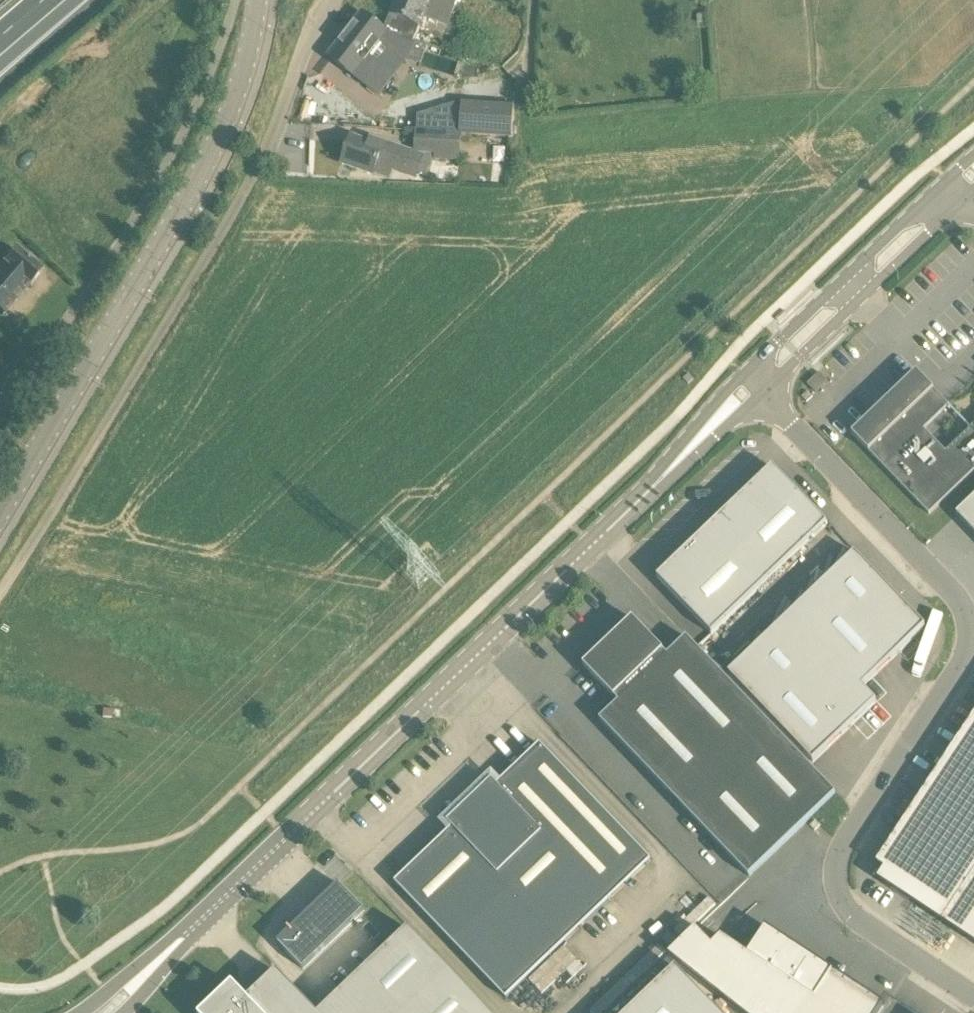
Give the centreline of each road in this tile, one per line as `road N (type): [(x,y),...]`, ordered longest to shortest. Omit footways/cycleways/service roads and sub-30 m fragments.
road 1 (tertiary): [(152,971),(760,390)]
road 2 (unclassified): [(760,390),(949,582),(973,621),(970,657),(850,829),(835,877),(846,913),(878,941),(973,1000)]
road 3 (unclassified): [(0,592),(264,158),(332,0)]
road 4 (tertiary): [(0,514),(226,126),(259,0)]
road 5 (unclassified): [(238,0),(171,160),(0,417)]
road 6 (tertiary): [(760,390),(963,190)]
road 7 (motorway): [(0,88),(81,0)]

